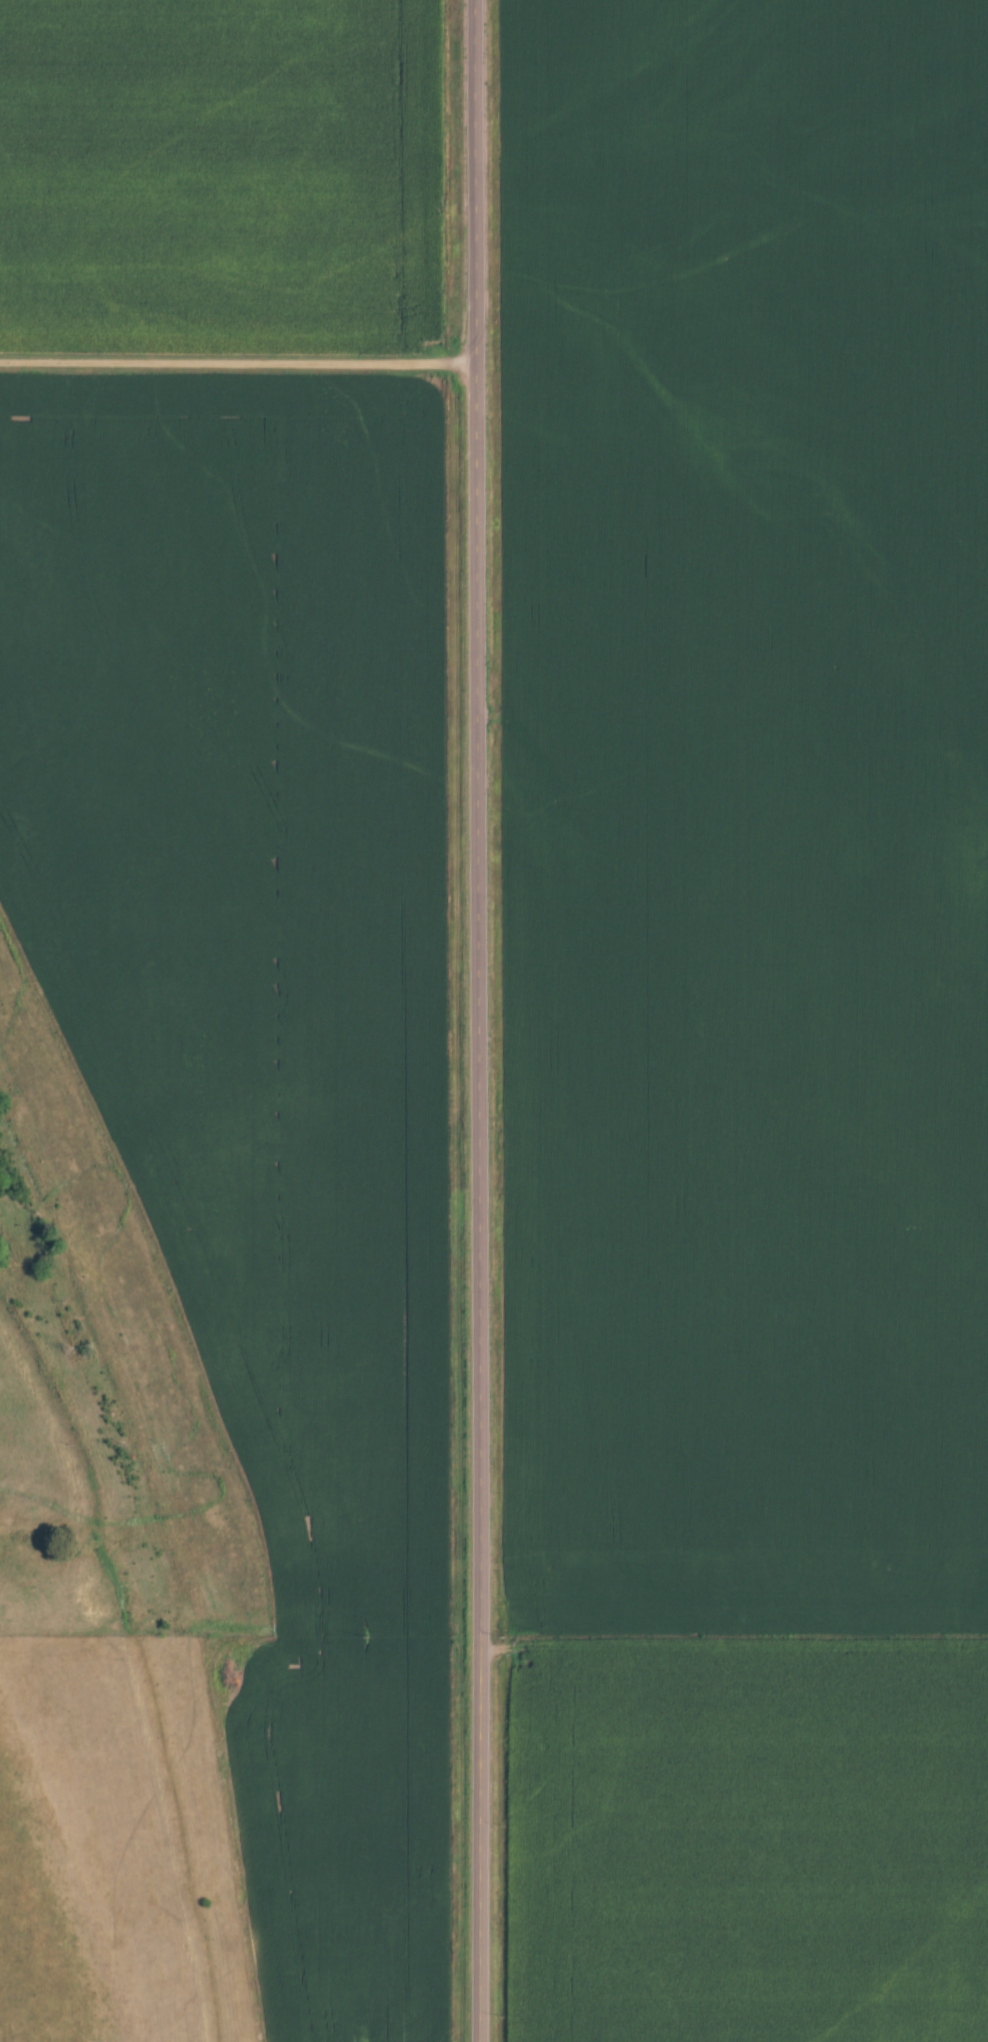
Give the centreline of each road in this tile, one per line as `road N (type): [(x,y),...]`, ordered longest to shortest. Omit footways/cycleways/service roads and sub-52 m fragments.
road 1 (secondary): [(479,2041),(472,0)]

